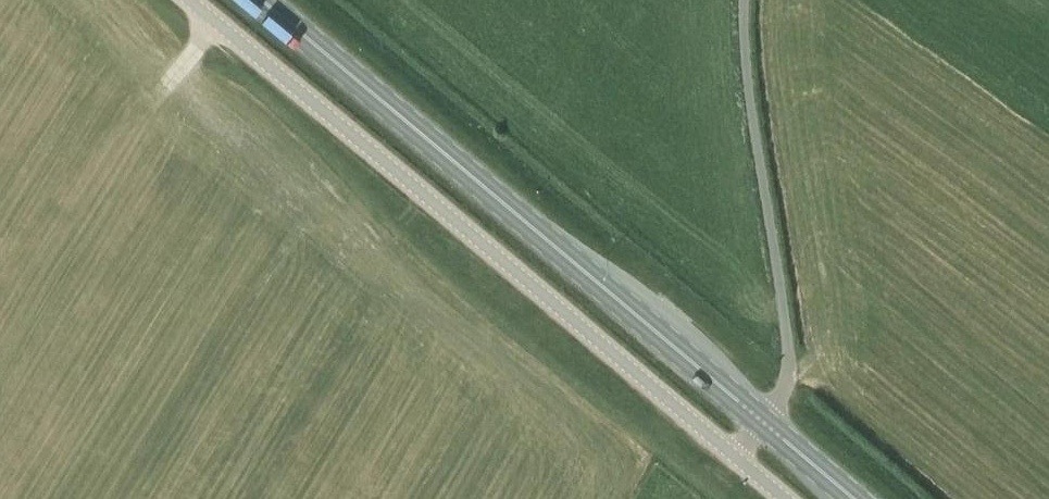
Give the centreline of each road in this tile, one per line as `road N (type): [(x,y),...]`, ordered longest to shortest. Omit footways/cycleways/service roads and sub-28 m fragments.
road 1 (unclassified): [(738,461),(196,0)]
road 2 (primary): [(763,424),(260,0)]
road 3 (unclassified): [(763,424),(787,365),(745,68),(743,0)]

